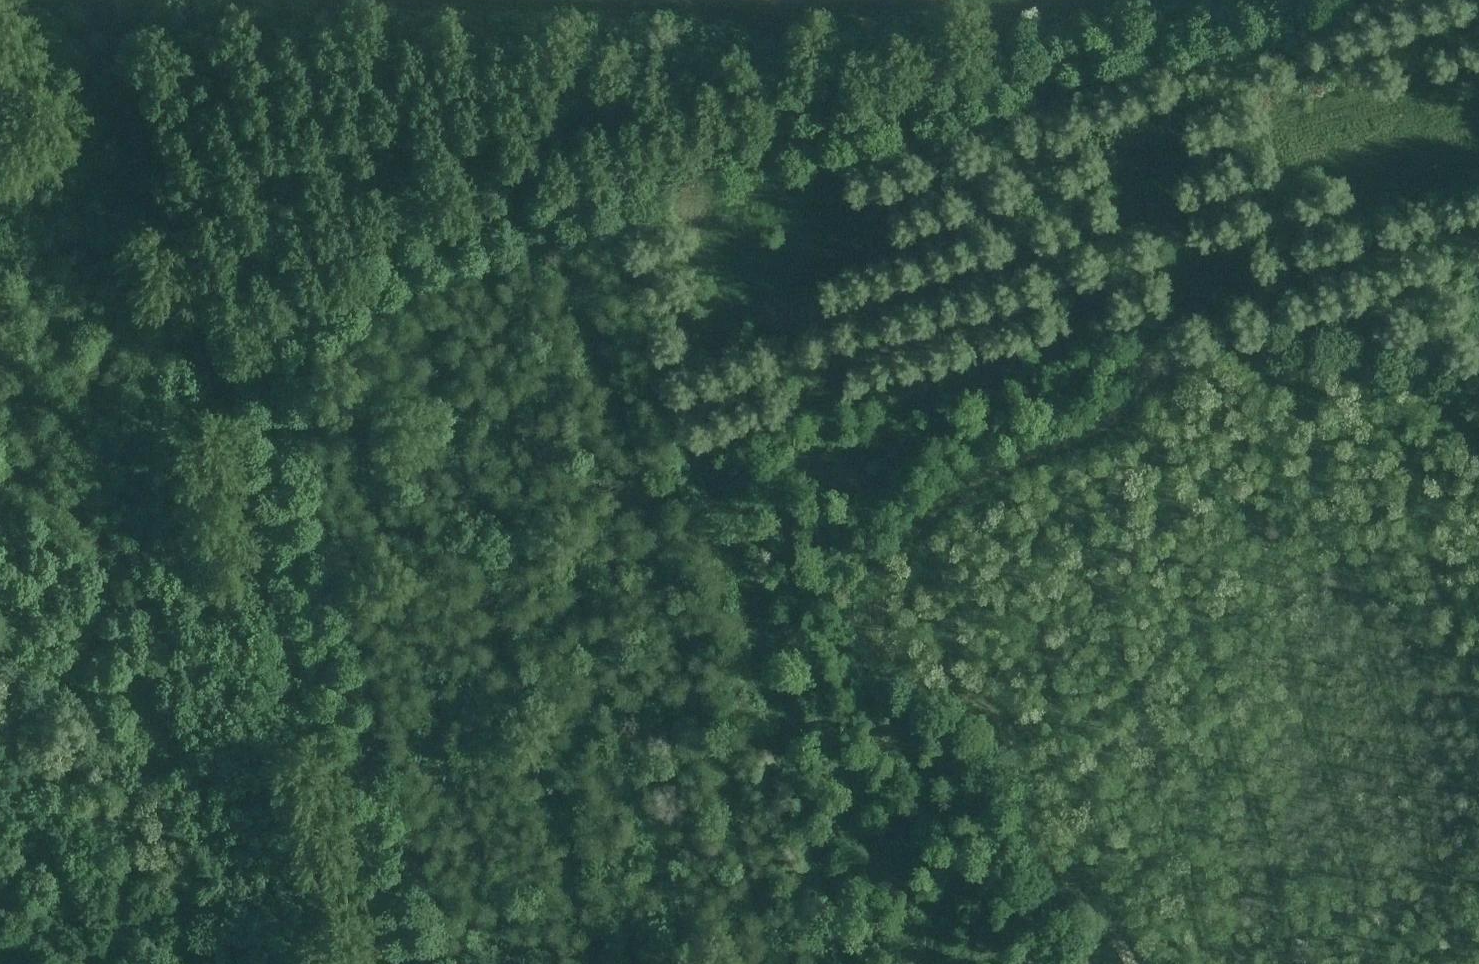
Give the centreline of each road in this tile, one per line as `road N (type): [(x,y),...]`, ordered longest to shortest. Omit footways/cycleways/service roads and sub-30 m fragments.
road 1 (track): [(654,0),(802,53),(899,125),(1138,335),(1152,370),(1115,415),(947,495),(883,575),(887,654),(1010,728),(1050,854),(1132,963)]

